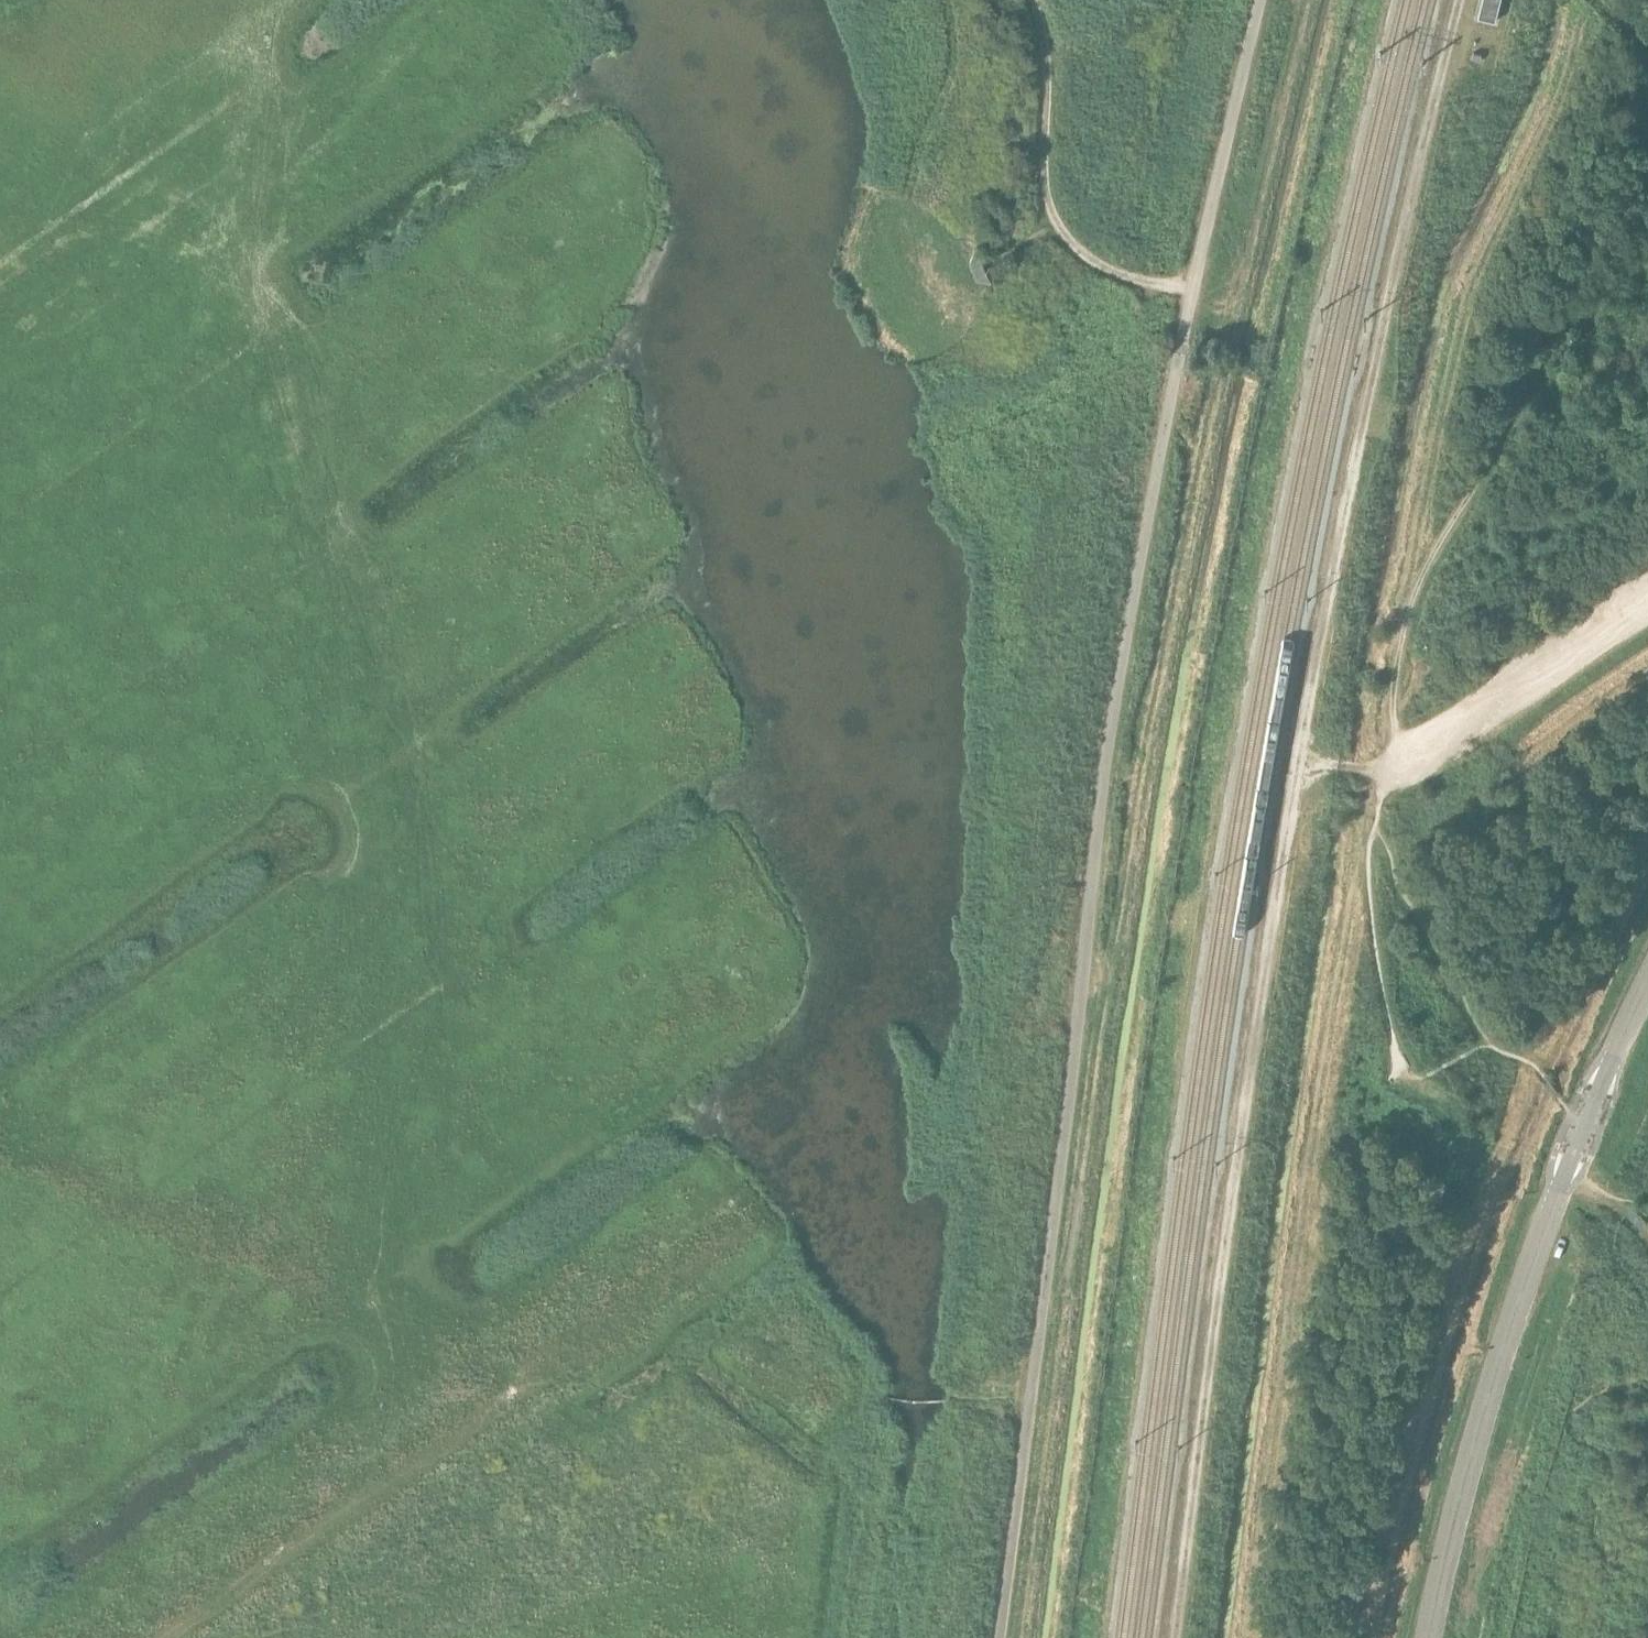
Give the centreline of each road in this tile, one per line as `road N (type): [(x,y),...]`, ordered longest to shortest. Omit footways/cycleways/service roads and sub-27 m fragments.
road 1 (track): [(1178,1637),(1298,764),(1342,529),(1462,0)]
road 2 (track): [(1188,293),(1109,712),(1052,1275),(1004,1637)]
road 3 (tertiary): [(1425,1637),(1481,1414),(1586,1117),(1647,986)]
road 4 (track): [(1188,293),(1253,0)]

